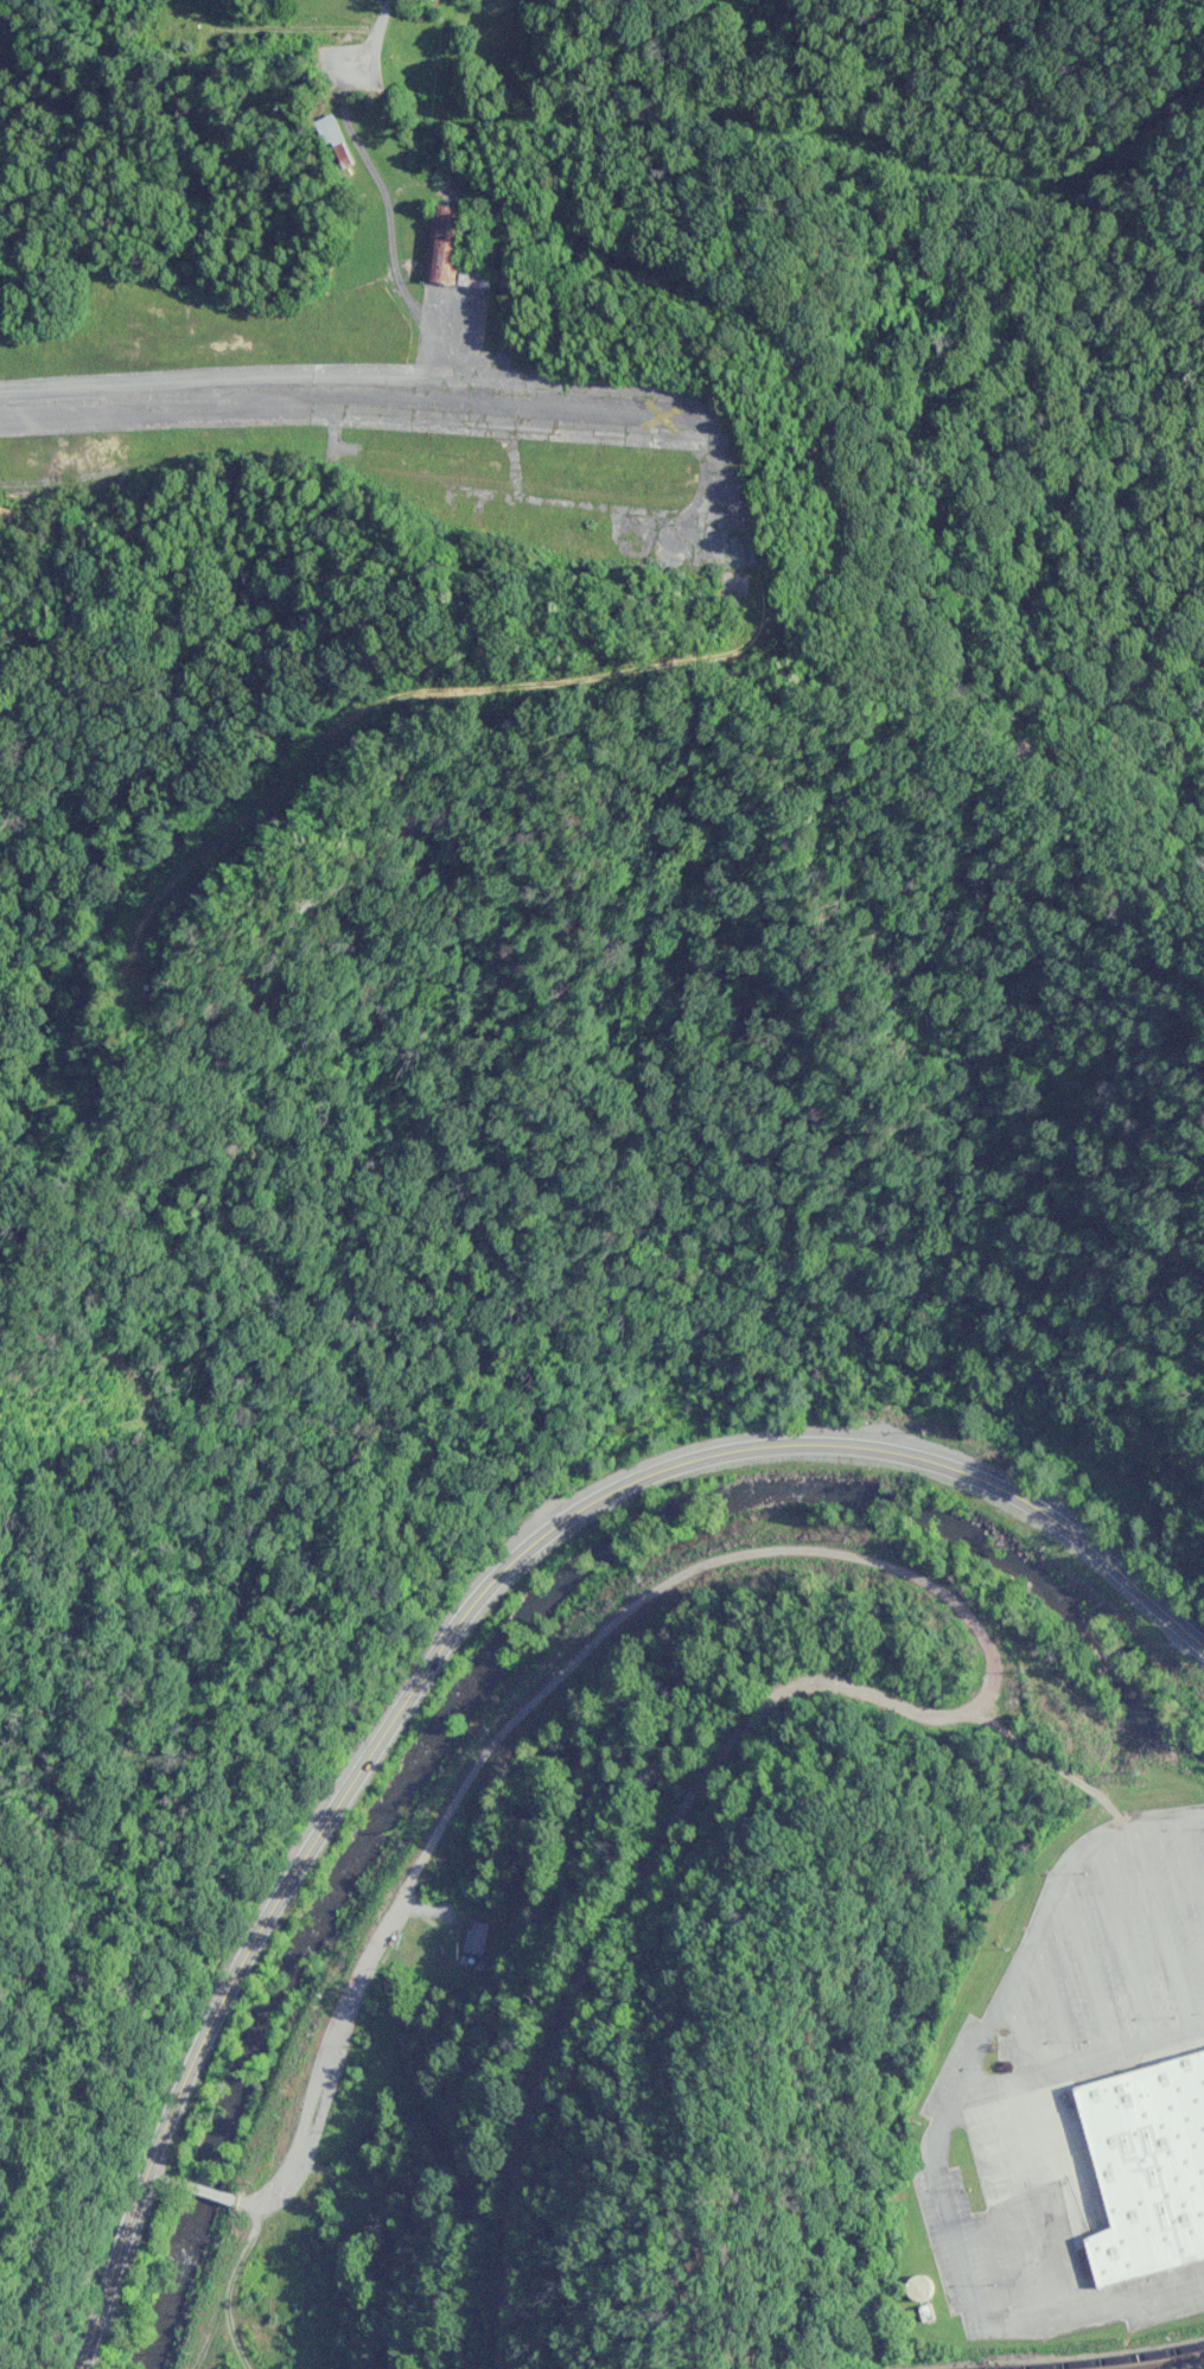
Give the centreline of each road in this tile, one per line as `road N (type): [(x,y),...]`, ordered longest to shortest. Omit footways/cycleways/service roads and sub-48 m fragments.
road 1 (primary): [(1203,1647),(1053,1518),(932,1461),(868,1450),(762,1447),(707,1456),(603,1497),(522,1553),(489,1587),(286,1887),(171,2115),(83,2368)]
road 2 (residential): [(517,246),(365,61),(373,0)]
road 3 (residential): [(1094,1550),(1115,1520),(1122,1488),(1180,1469)]

